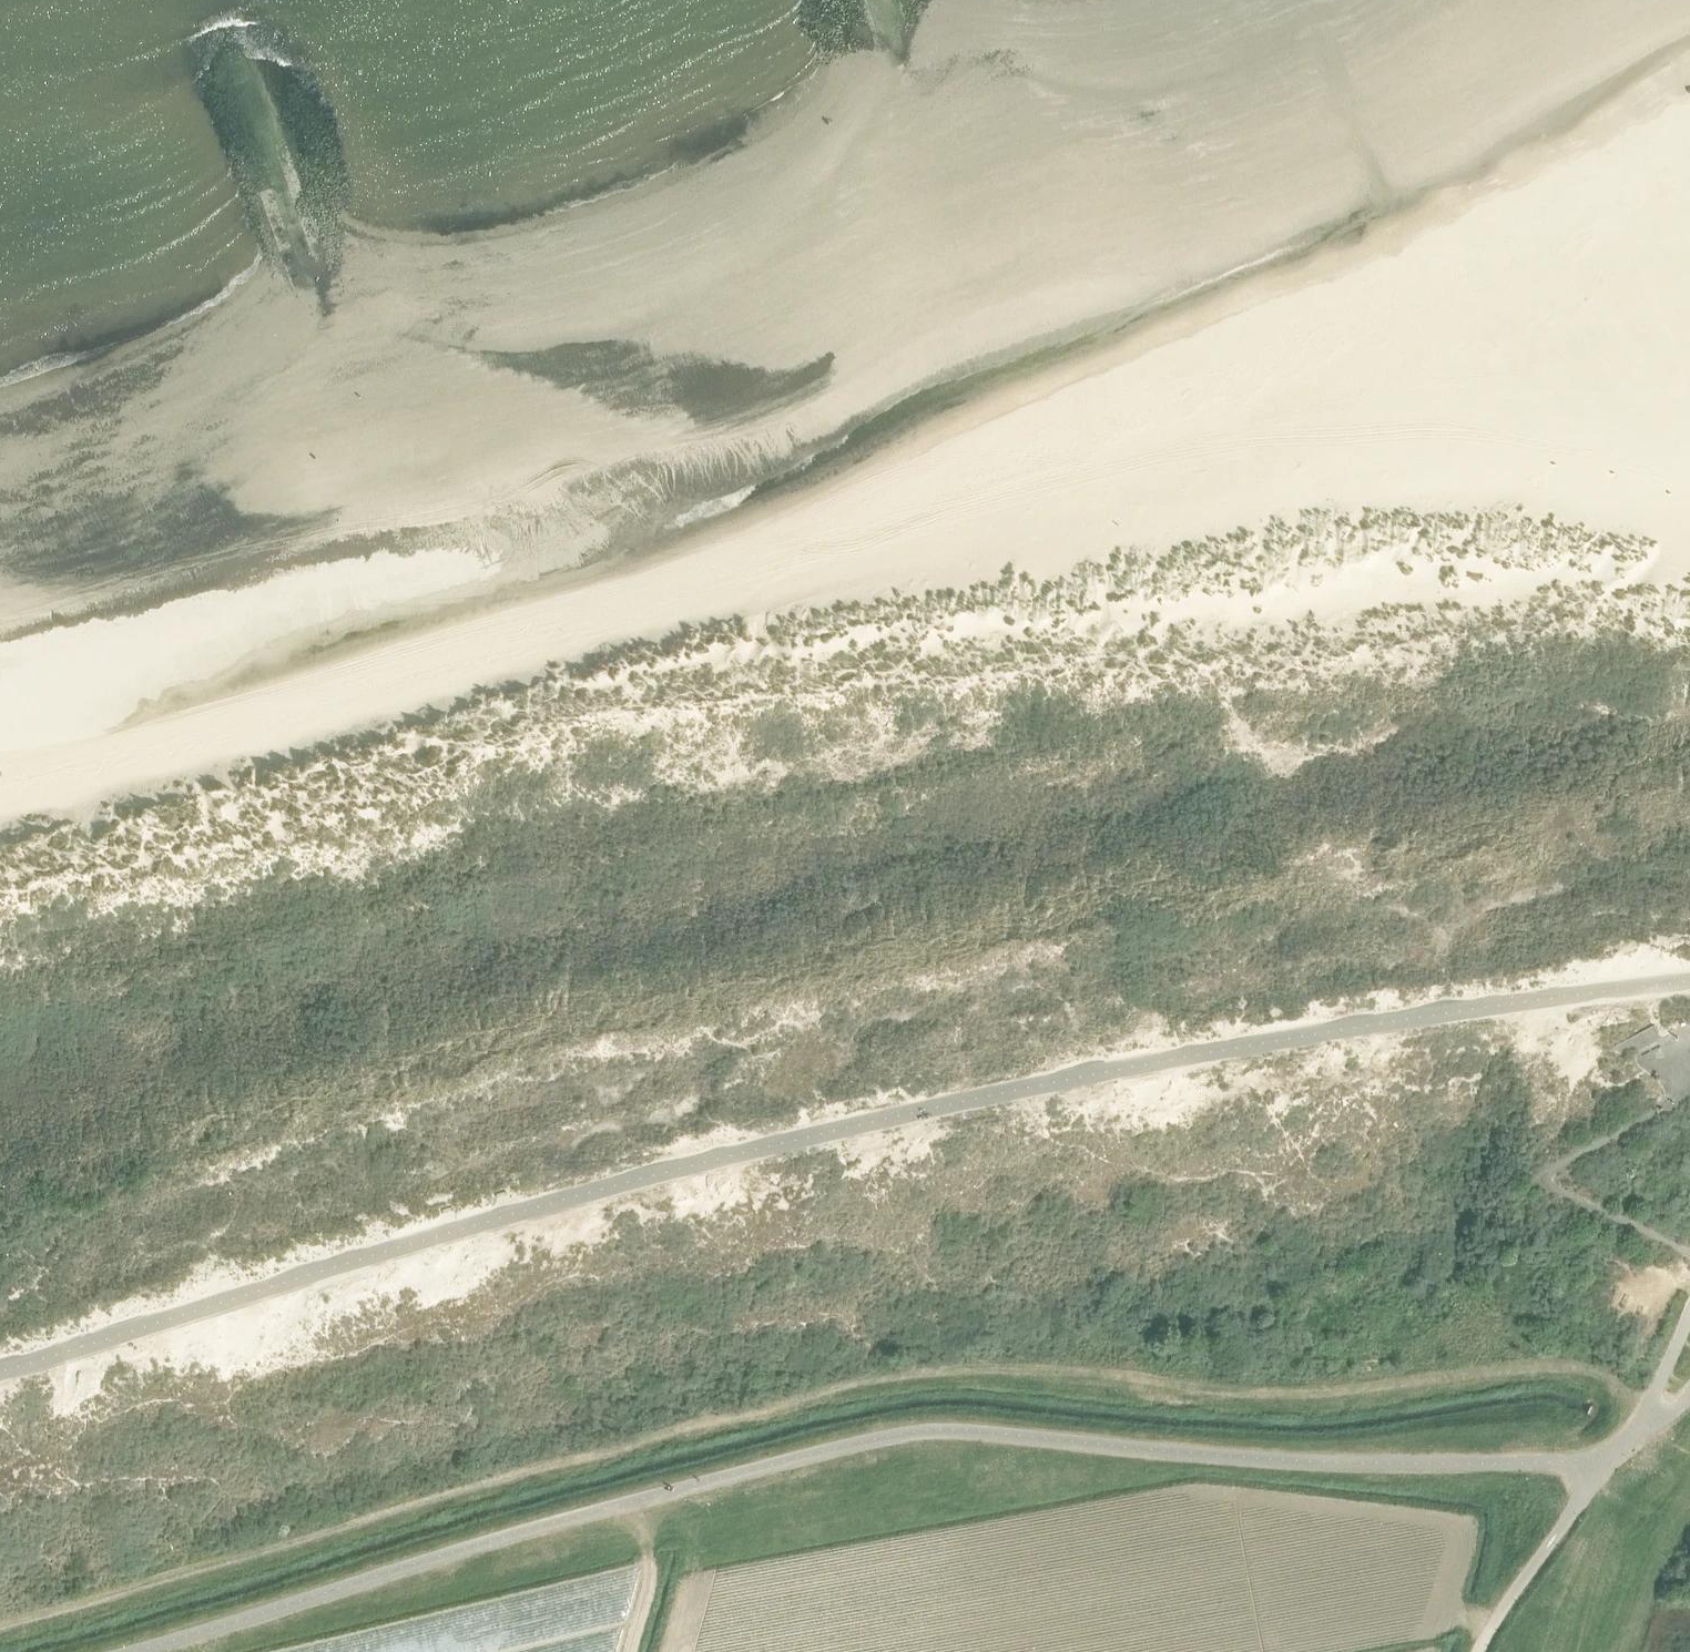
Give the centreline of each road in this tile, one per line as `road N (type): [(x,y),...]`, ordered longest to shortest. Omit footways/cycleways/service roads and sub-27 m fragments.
road 1 (track): [(1576,1651),(1604,1540),(1688,1416),(1689,1396)]
road 2 (track): [(639,1499),(650,1565),(627,1651)]

